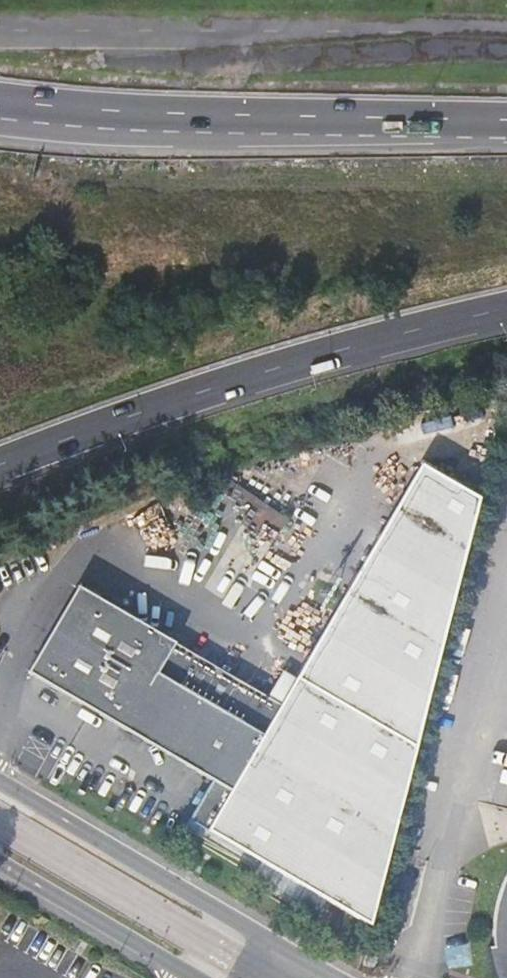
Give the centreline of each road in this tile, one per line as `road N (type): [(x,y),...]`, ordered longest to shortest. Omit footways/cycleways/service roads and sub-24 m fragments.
road 1 (motorway): [(0,466),(225,385),(506,308)]
road 2 (trunk): [(0,111),(186,125),(506,126)]
road 3 (tertiary): [(336,977),(0,782)]
road 4 (tertiary): [(0,860),(197,977)]

